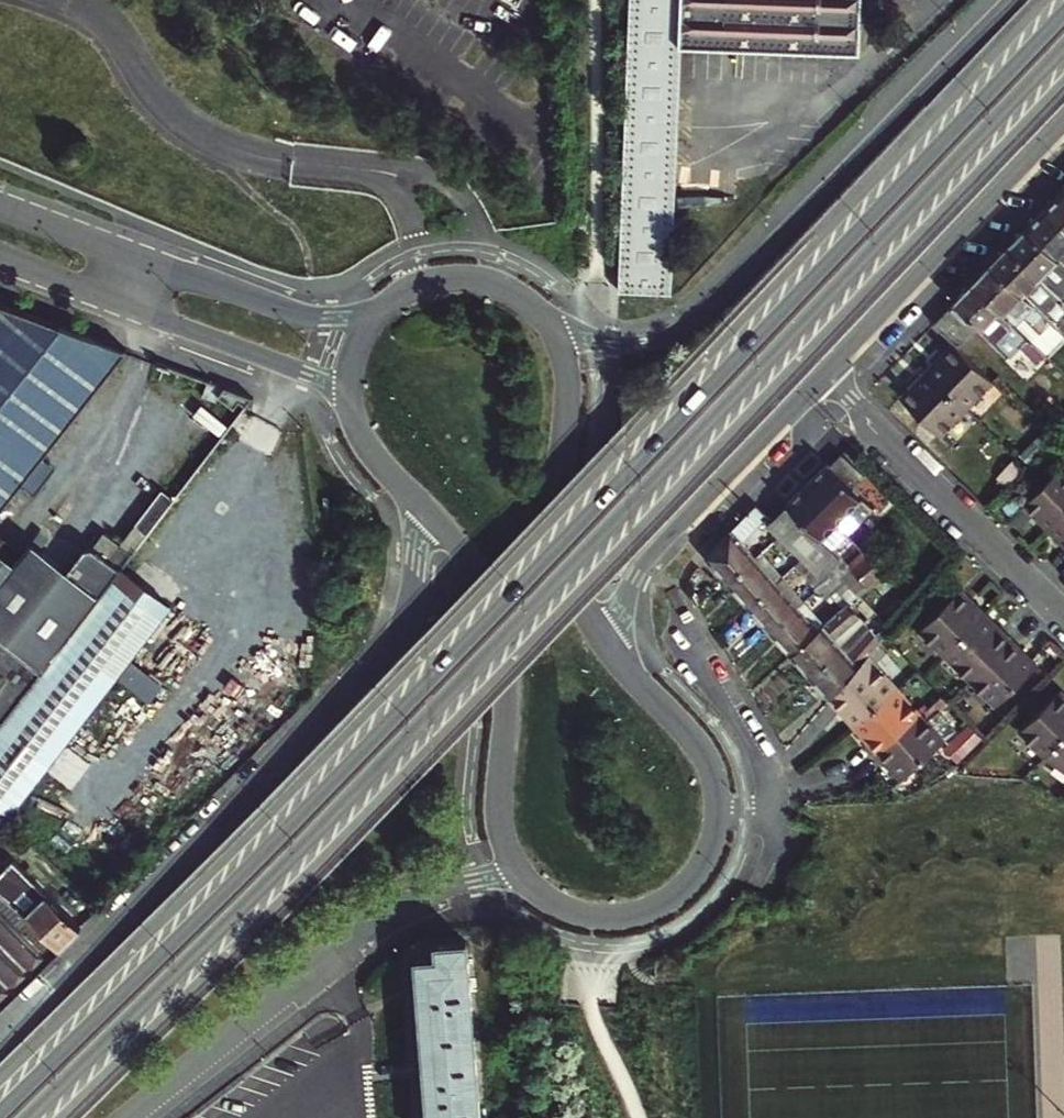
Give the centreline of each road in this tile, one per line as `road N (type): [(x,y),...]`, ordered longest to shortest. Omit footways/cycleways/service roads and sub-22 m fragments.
road 1 (primary): [(1063,12),(317,796),(0,1112)]
road 2 (primary): [(25,1117),(332,812),(1063,46)]
road 3 (primary): [(407,492),(417,566),(393,644),(0,1045)]
road 4 (primary): [(1007,0),(685,324),(642,340),(567,331)]
road 5 (primary): [(126,1117),(400,906),(490,879),(526,894)]
road 6 (tertiary): [(407,492),(481,605),(495,668),(496,836),(526,894)]
road 7 (tertiary): [(364,316),(261,300),(0,206)]
road 8 (tertiary): [(0,259),(343,390)]
road 9 (tertiary): [(622,653),(628,599),(642,567),(825,374)]
road 10 (tertiary): [(825,374),(1063,123)]
road 11 (residential): [(1063,613),(825,374)]
road 12 (tertiary): [(622,653),(586,597),(575,556),(569,489),(576,388),(567,331)]
road 13 (tertiary): [(526,894),(585,926),(652,918),(706,872),(724,804)]
road 14 (tertiary): [(567,331),(526,285),(470,267),(415,278),(364,316)]
road 15 (residential): [(768,805),(756,752),(693,653),(679,611)]
road 16 (tertiary): [(724,804),(705,741),(622,653)]
road 17 (tertiary): [(343,390),(366,445),(407,492)]

